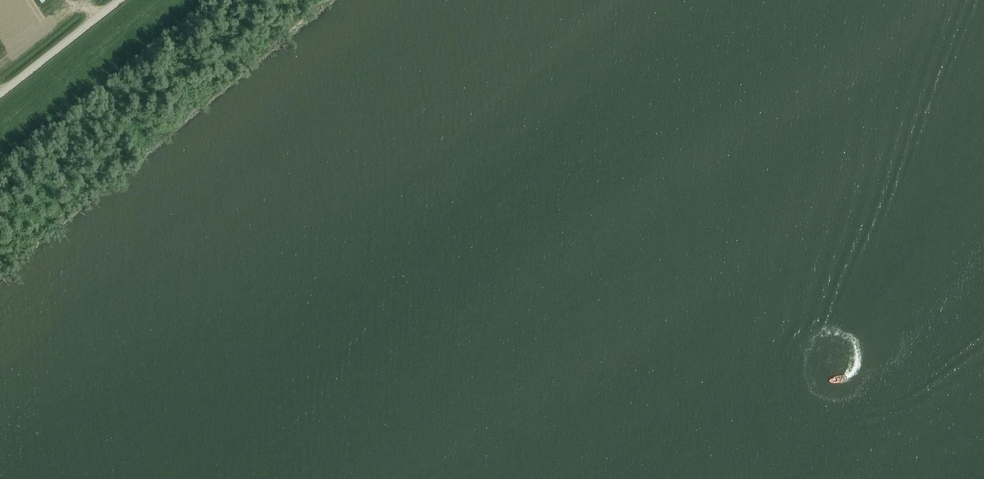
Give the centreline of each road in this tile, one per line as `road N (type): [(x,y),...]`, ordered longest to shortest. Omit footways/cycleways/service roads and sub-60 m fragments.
road 1 (unclassified): [(0,93),(119,0)]

